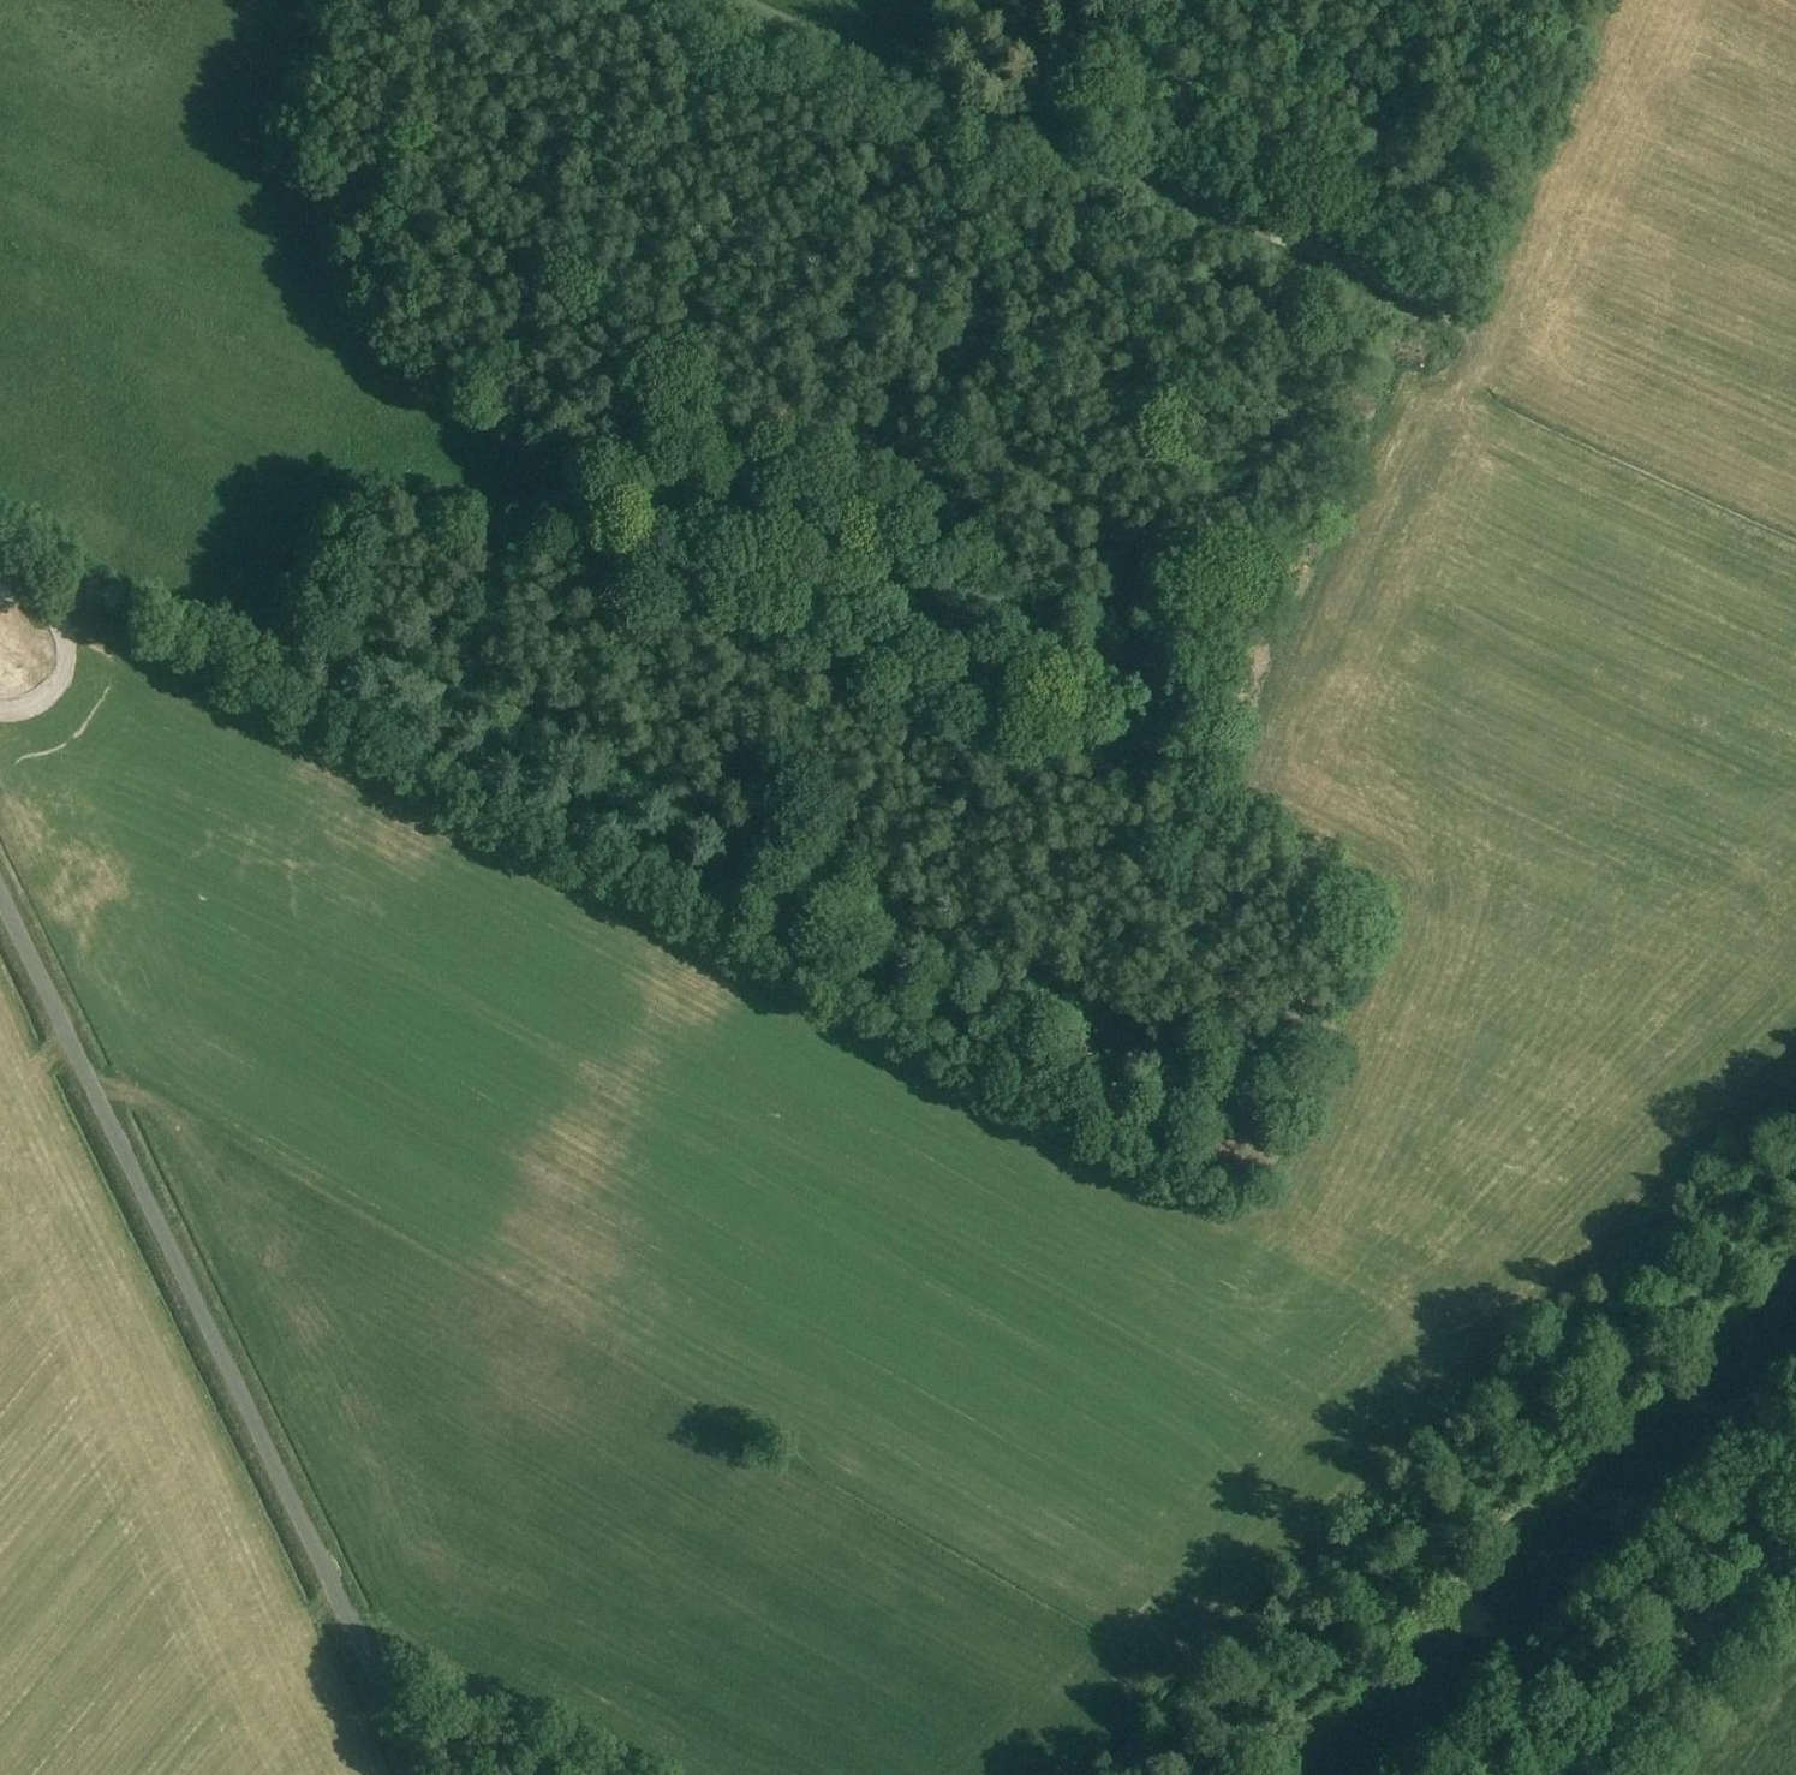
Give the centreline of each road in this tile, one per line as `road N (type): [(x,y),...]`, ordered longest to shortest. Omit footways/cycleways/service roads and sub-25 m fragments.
road 1 (unclassified): [(432,1774),(0,895)]
road 2 (track): [(703,0),(1475,349)]
road 3 (unclassified): [(1555,1774),(1795,1533)]

